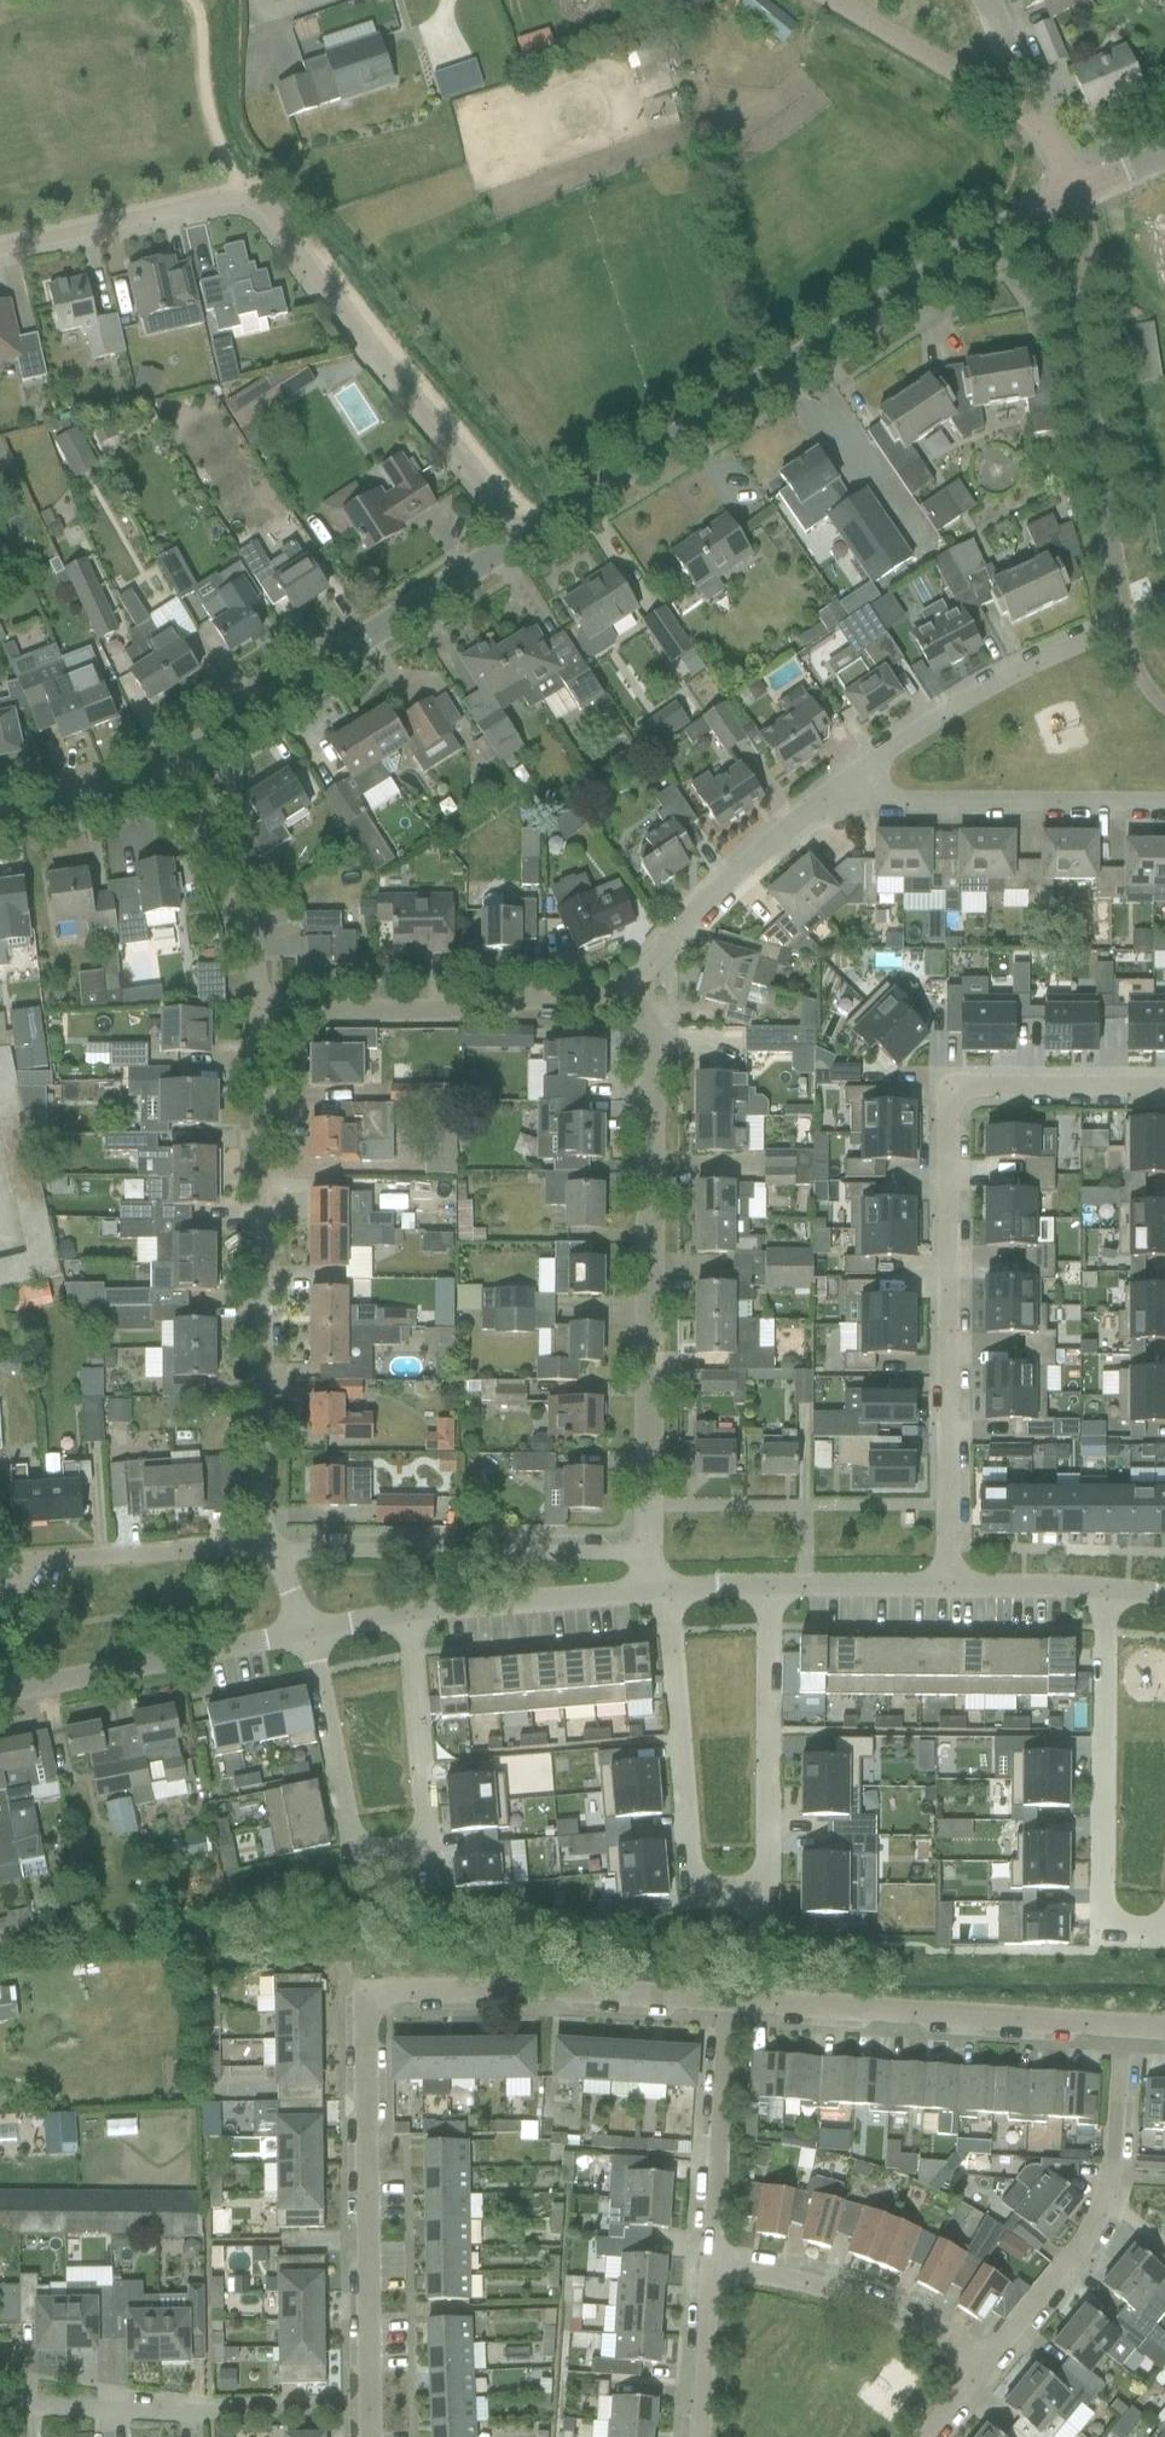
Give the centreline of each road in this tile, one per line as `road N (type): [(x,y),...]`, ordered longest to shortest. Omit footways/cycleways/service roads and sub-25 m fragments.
road 1 (residential): [(949,1586),(950,1092),(1164,1092)]
road 2 (residential): [(519,541),(275,219),(255,203),(215,204),(0,258)]
road 3 (residential): [(768,1585),(771,1889),(711,1894),(692,1894),(668,1591)]
road 4 (unclassified): [(519,541),(1008,227),(1085,189)]
road 5 (residential): [(646,1554),(647,1026),(630,1005)]
road 6 (residential): [(313,1639),(348,1845),(431,1867),(409,1618)]
road 7 (residential): [(266,1553),(255,1010)]
road 8 (residential): [(368,2436),(364,2021),(375,1998)]
road 9 (residential): [(809,817),(943,713),(1164,612)]
road 10 (residential): [(1164,1934),(1099,1934),(1110,1590)]
road 11 (residential): [(1122,2027),(723,2002)]
road 12 (unclassified): [(187,758),(519,541)]
road 13 (residential): [(978,2376),(1098,2216),(1111,2179),(1122,2027)]
road 14 (residential): [(266,1553),(646,1554)]
road 15 (residential): [(630,1005),(607,998),(255,1010)]
road 16 (residential): [(809,817),(1164,817)]
road 17 (residential): [(723,2002),(407,1989),(375,1998)]
road 18 (residential): [(1085,189),(1022,113),(833,0)]
road 19 (residential): [(0,1699),(313,1639)]
road 20 (residential): [(978,2376),(927,2338),(862,2308),(782,2282),(710,2272)]
road 21 (residential): [(710,2272),(723,2002)]
road 22 (residential): [(630,1005),(650,962),(809,817)]
road 23 (residential): [(255,1010),(248,957),(187,758)]
road 24 (residential): [(8,1571),(266,1553)]
road 25 (residential): [(409,1618),(648,1593)]
road 26 (unclassified): [(0,821),(86,806),(187,758)]
road 27 (residential): [(768,1585),(949,1586)]
road 28 (residential): [(0,2418),(170,2430)]
road 29 (residential): [(694,2436),(710,2272)]
road 30 (residential): [(949,1586),(1110,1590)]

